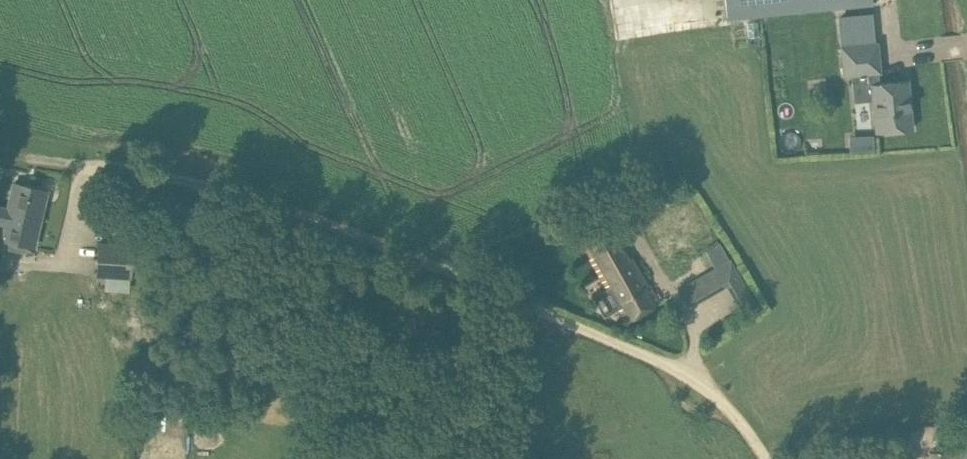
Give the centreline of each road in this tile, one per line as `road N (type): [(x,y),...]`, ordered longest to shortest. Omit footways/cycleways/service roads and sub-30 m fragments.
road 1 (track): [(767,458),(730,407),(684,370),(351,232),(212,188),(11,158)]

